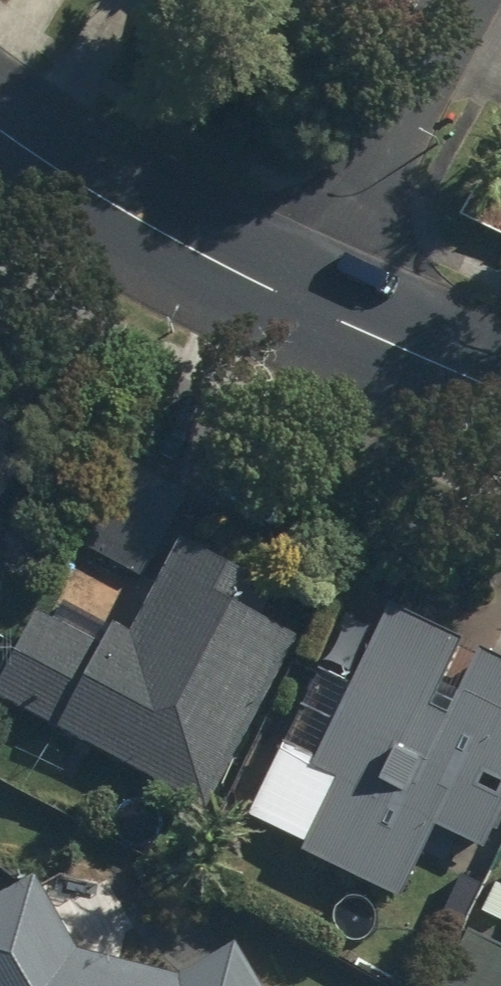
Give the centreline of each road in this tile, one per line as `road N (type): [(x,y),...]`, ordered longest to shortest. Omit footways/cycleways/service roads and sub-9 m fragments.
road 1 (residential): [(299,308),(476,0)]
road 2 (residential): [(299,308),(0,136)]
road 3 (residential): [(500,395),(299,308)]

